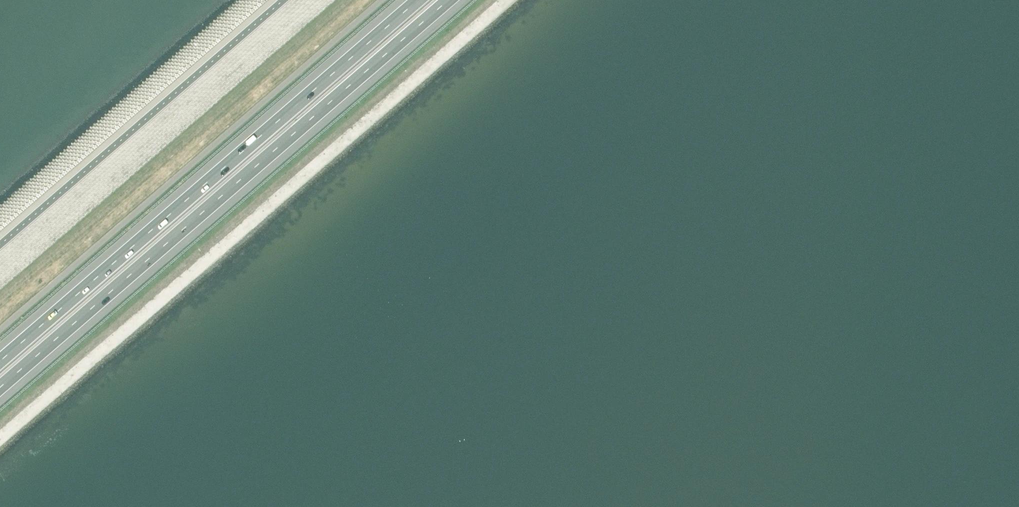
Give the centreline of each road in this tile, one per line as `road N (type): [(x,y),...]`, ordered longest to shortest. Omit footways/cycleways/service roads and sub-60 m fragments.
road 1 (motorway): [(0,389),(451,0)]
road 2 (motorway): [(419,0),(0,362)]

